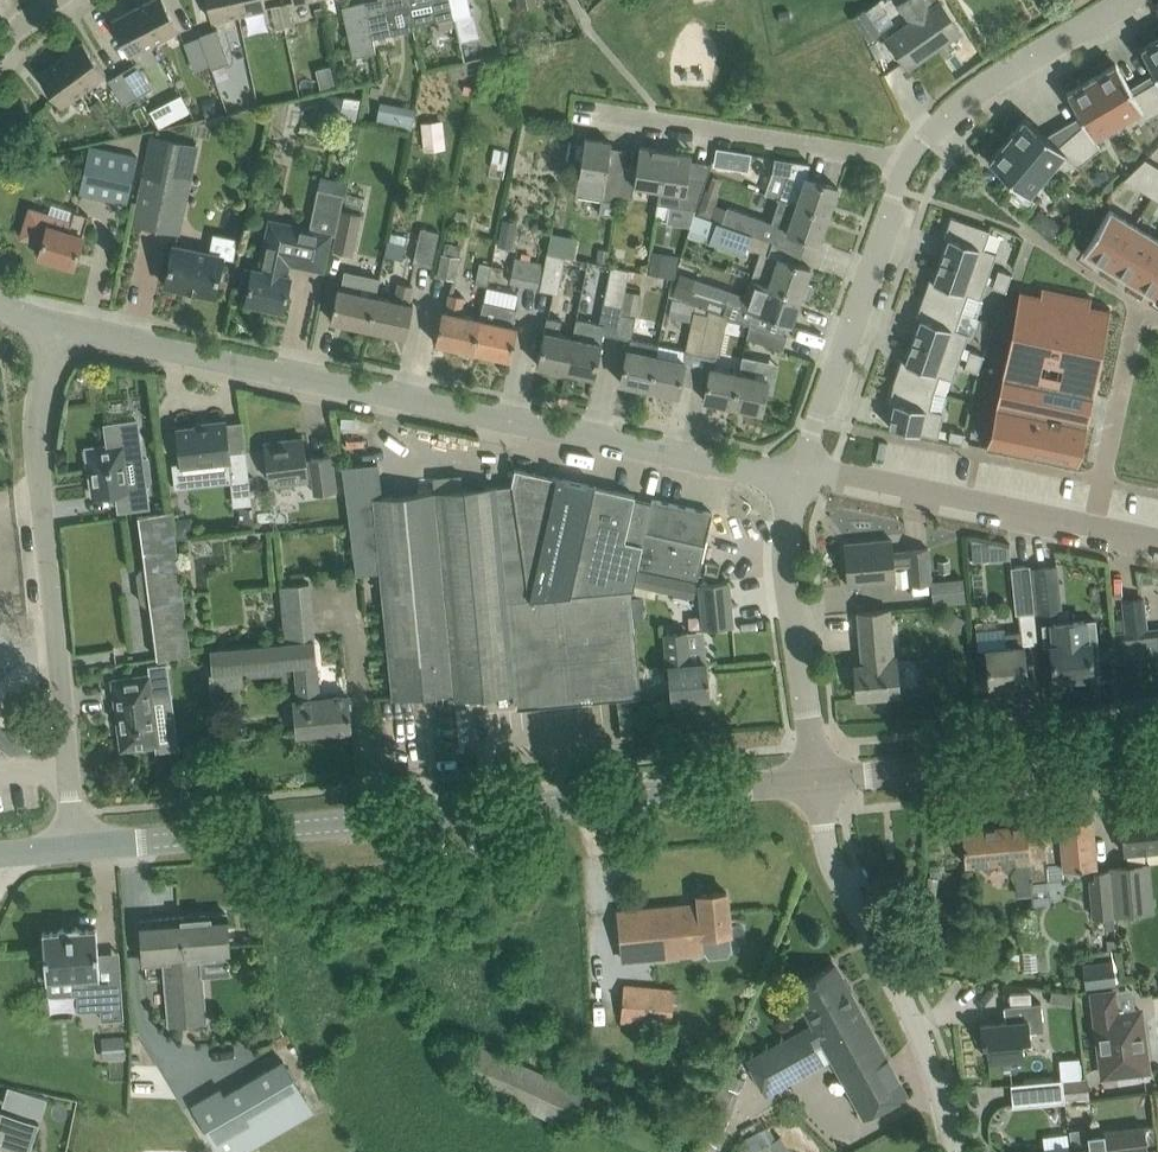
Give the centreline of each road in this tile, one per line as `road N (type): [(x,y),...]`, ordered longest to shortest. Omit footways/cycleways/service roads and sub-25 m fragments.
road 1 (unclassified): [(58,327),(751,473),(798,472)]
road 2 (tertiary): [(73,850),(817,779)]
road 3 (unclassified): [(73,850),(35,477),(39,405),(58,327)]
road 4 (unclassified): [(955,1151),(912,1010),(825,853),(817,779)]
road 5 (unclassified): [(798,472),(846,473),(1157,540)]
road 6 (tertiary): [(817,779),(1157,743)]
road 7 (residential): [(908,163),(578,112)]
road 8 (residential): [(798,472),(908,163)]
road 9 (residential): [(817,779),(786,565),(798,472)]
road 10 (residential): [(908,163),(956,102),(1124,0)]

